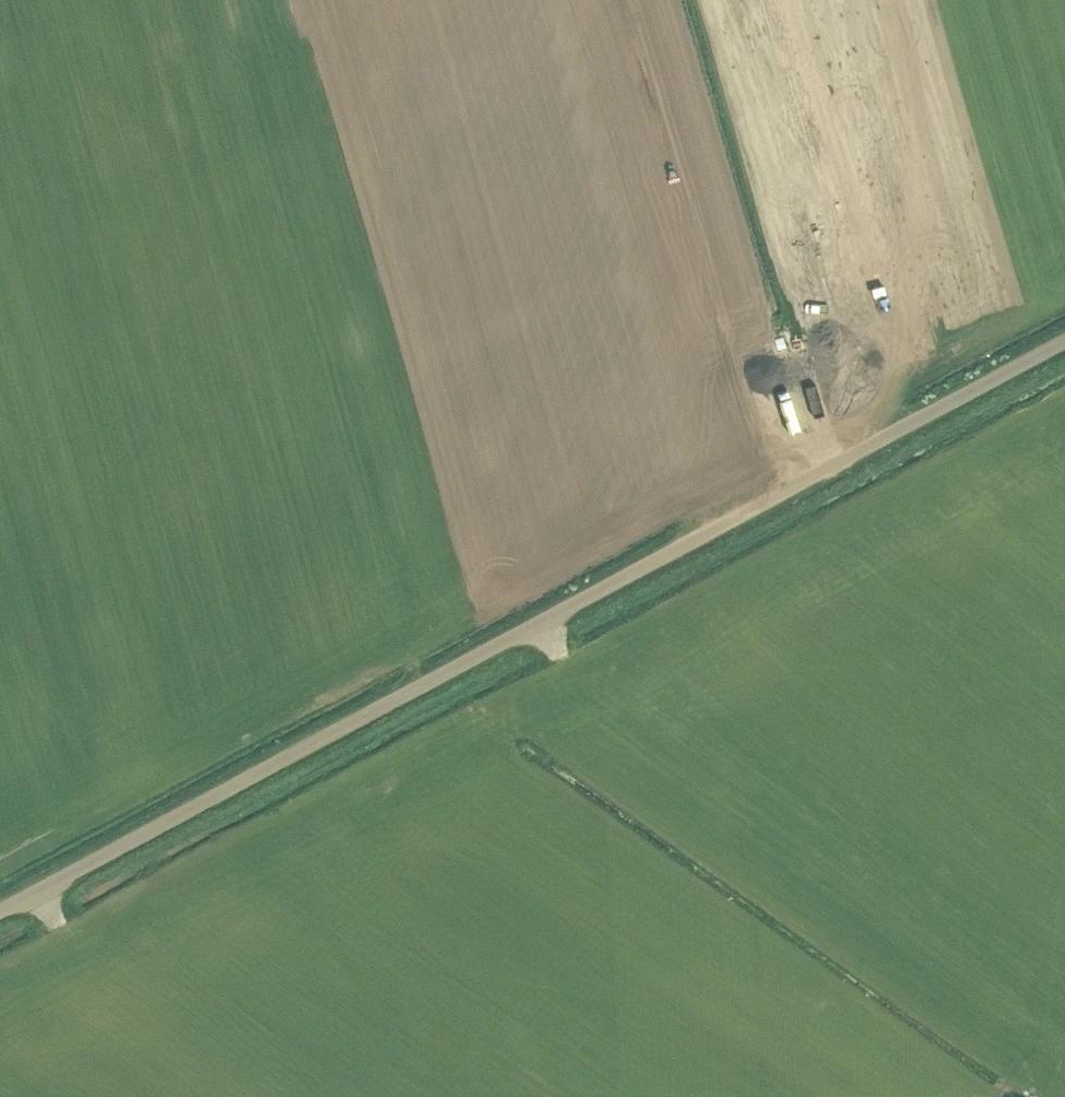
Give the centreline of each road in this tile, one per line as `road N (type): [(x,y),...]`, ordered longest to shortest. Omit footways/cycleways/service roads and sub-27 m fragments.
road 1 (unclassified): [(0,908),(1064,338)]

